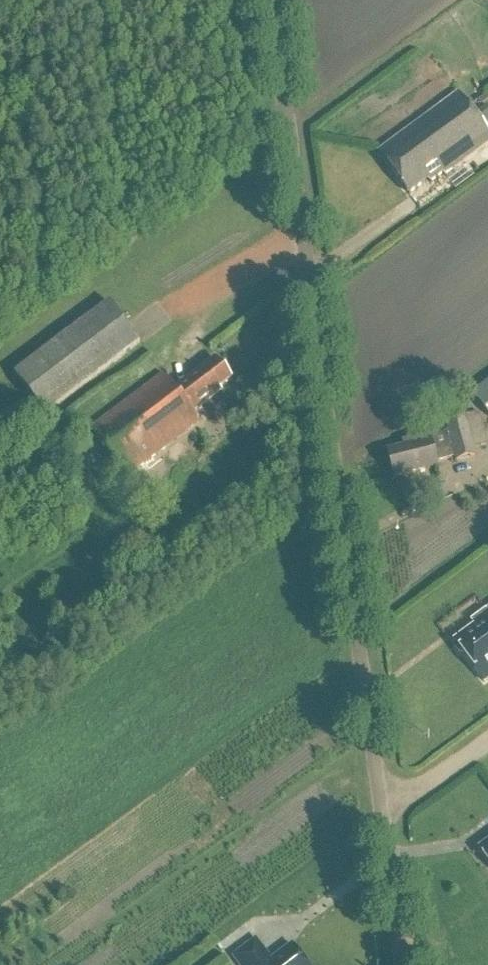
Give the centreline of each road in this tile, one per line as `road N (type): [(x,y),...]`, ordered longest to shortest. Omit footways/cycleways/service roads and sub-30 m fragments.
road 1 (unclassified): [(402,964),(271,0)]

